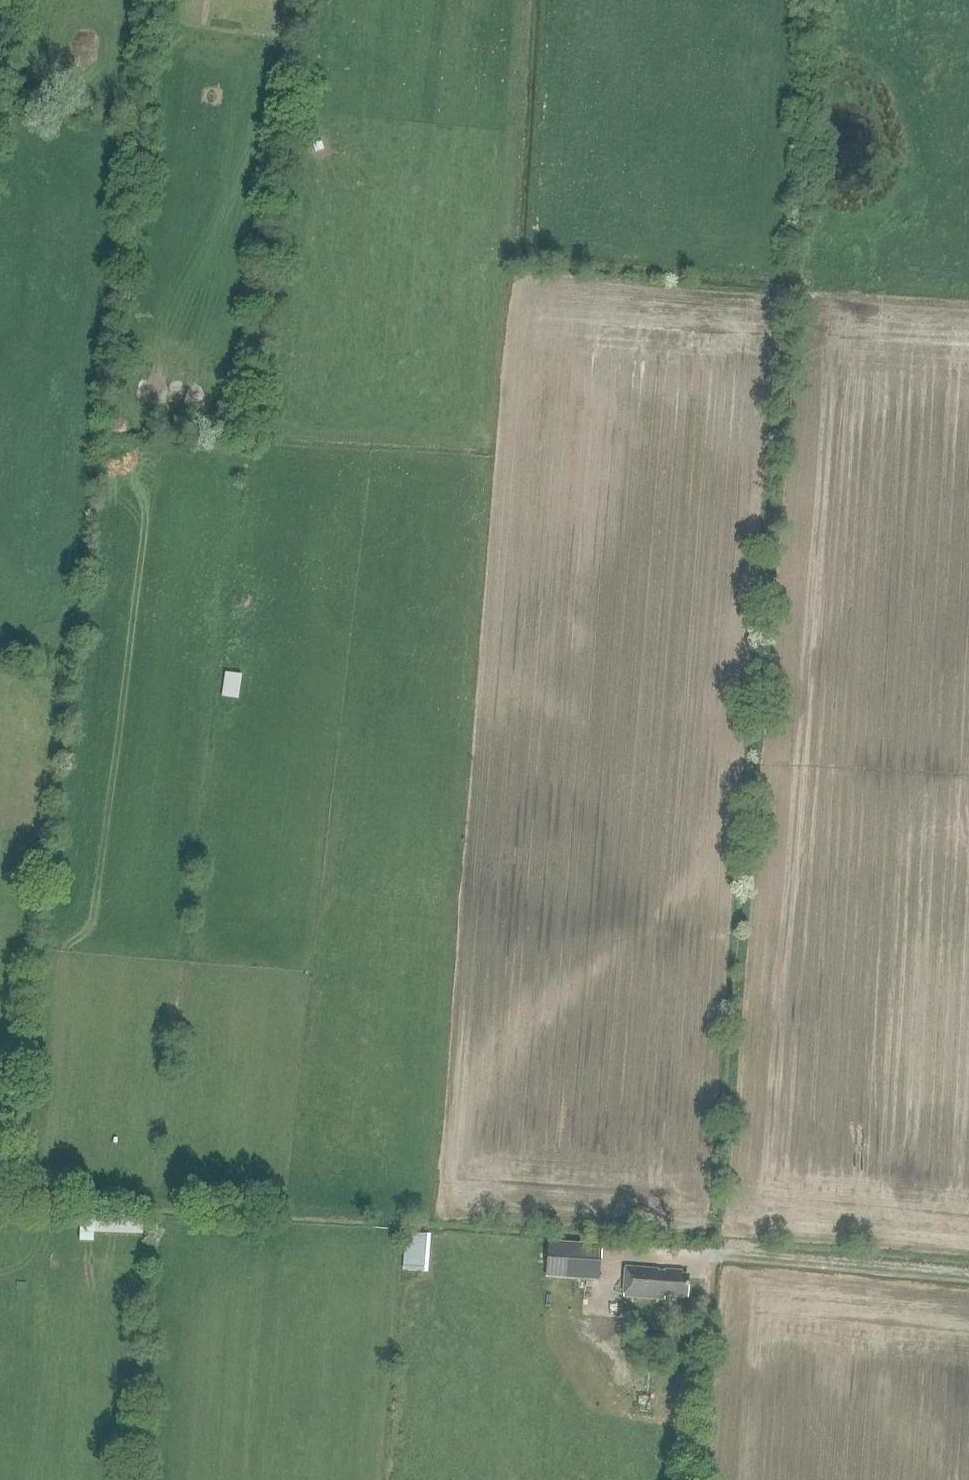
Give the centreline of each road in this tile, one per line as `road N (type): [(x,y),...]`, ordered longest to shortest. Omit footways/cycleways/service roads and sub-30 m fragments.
road 1 (track): [(968,1276),(683,1249)]

